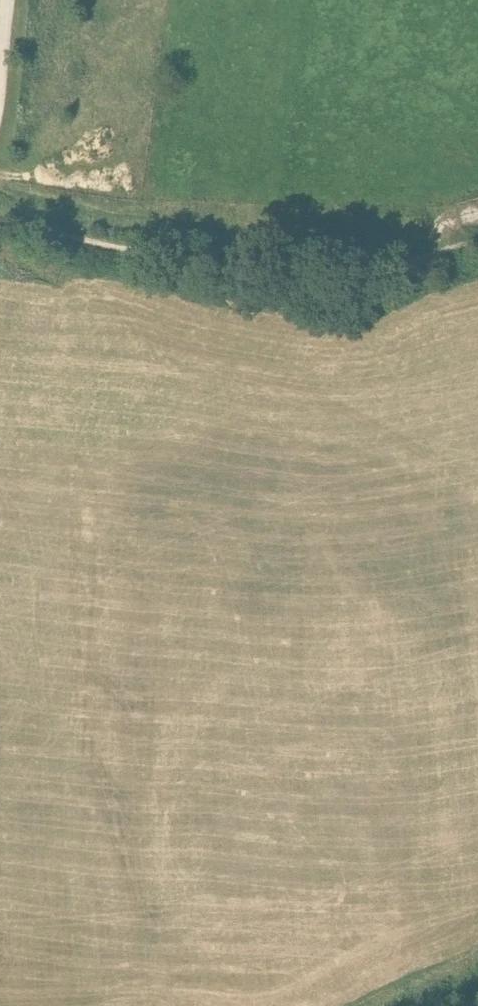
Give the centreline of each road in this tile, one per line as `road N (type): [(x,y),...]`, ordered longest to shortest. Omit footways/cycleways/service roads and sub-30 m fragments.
road 1 (track): [(477,240),(410,258),(291,265),(212,256),(0,207)]

